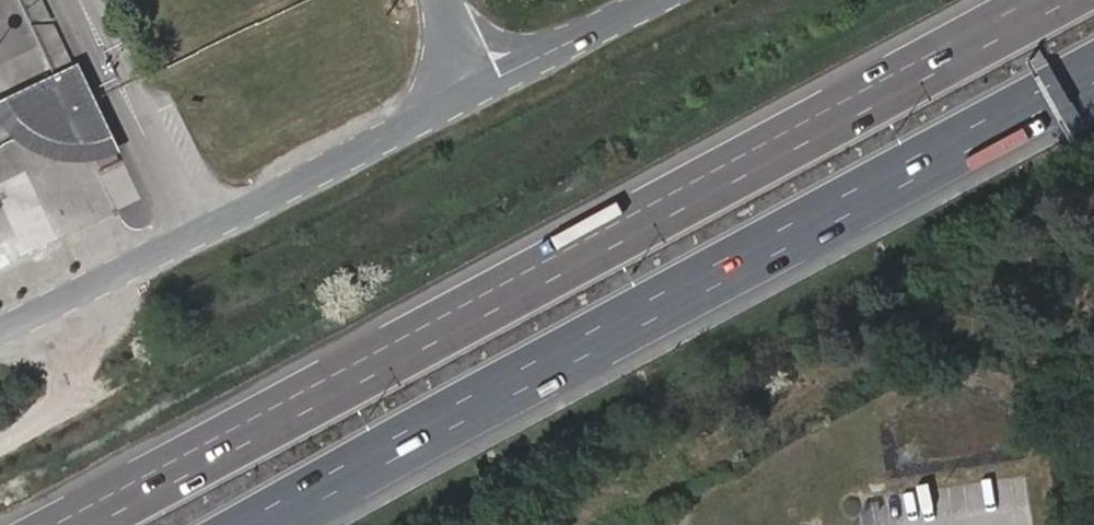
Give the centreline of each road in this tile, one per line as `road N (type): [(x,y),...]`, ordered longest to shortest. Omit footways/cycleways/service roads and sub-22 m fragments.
road 1 (motorway): [(1055,0),(74,524)]
road 2 (motorway): [(261,524),(1093,73)]
road 3 (unclassified): [(476,92),(0,332)]
road 4 (unclassified): [(659,0),(476,92)]

